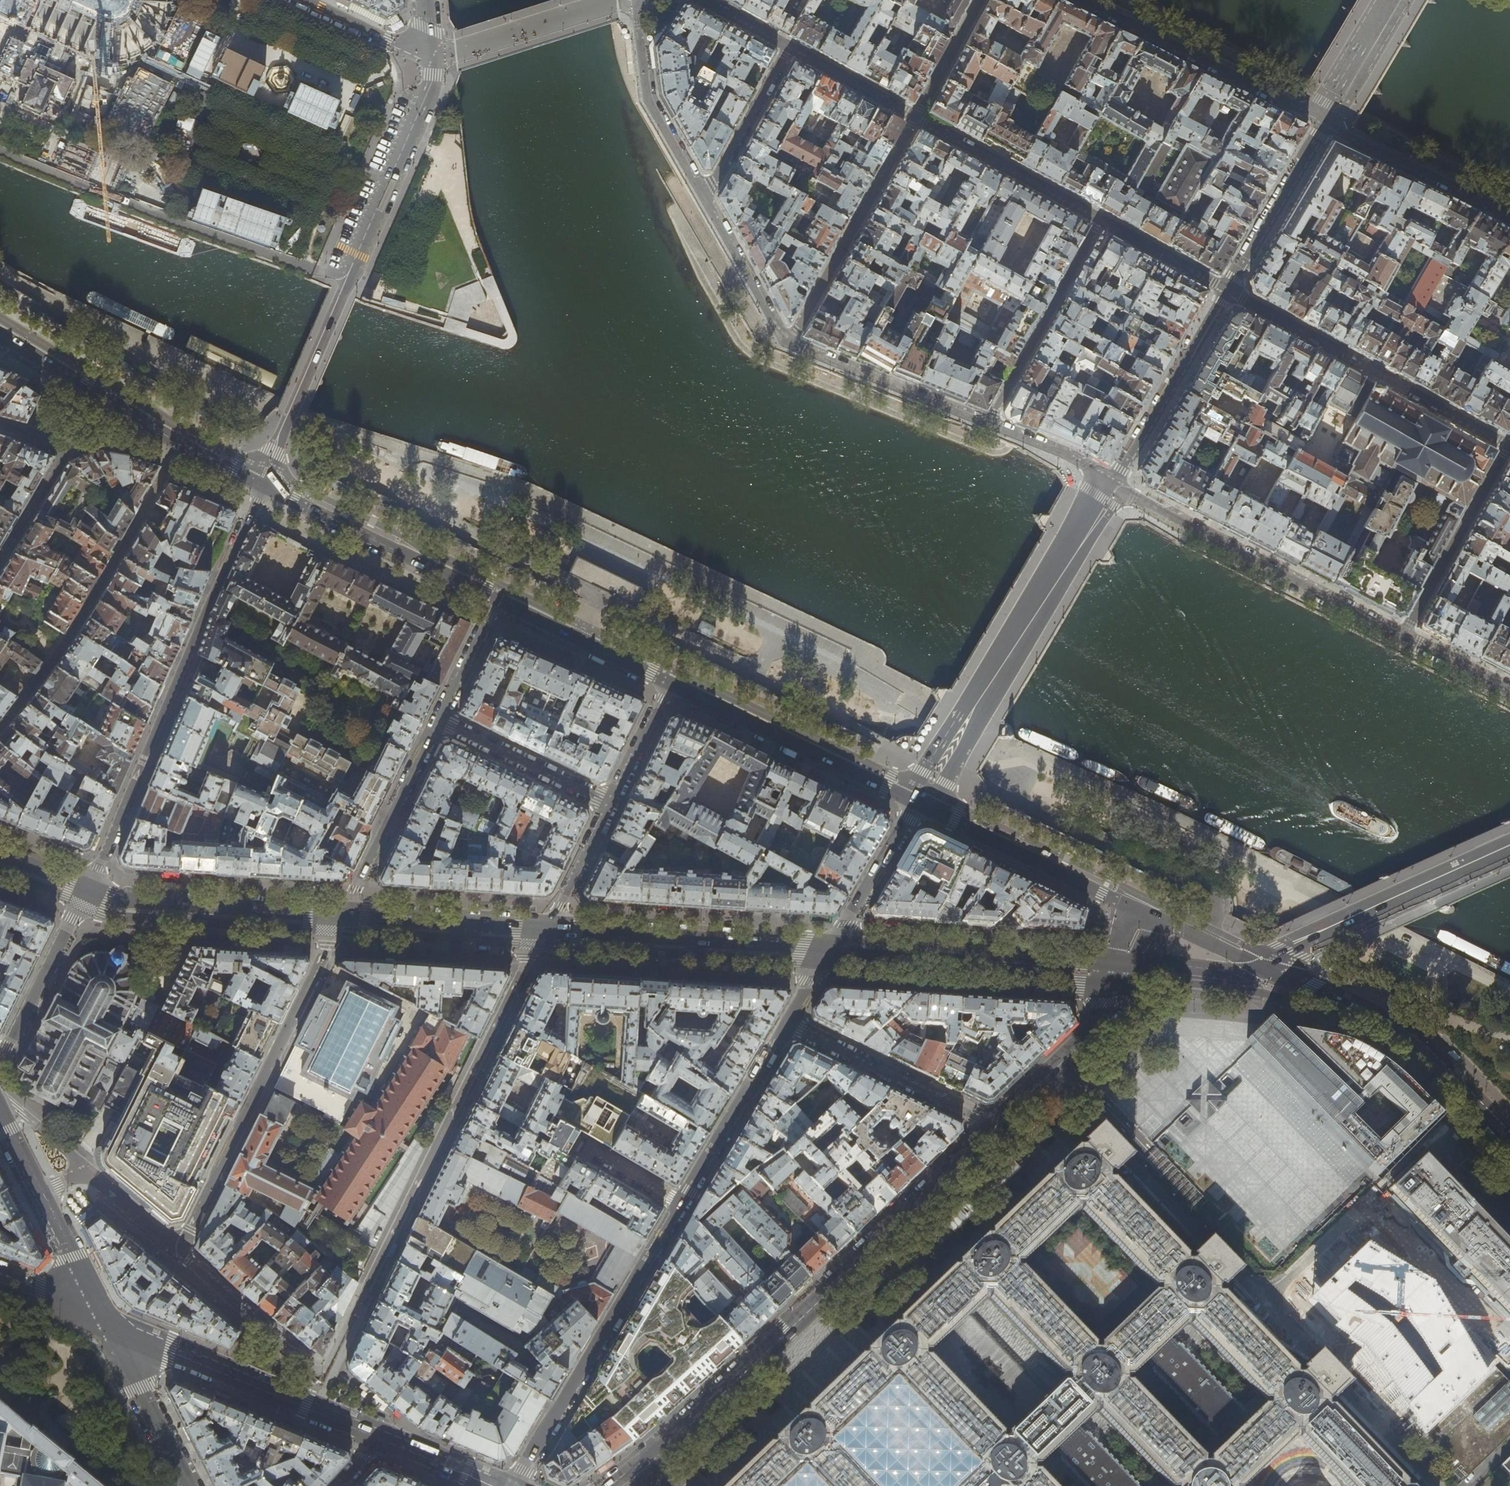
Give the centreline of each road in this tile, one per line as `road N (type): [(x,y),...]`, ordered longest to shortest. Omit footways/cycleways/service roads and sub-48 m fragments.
road 1 (tertiary): [(996,1127),(643,1468)]
road 2 (residential): [(264,483),(433,81),(433,58)]
road 3 (residential): [(88,890),(264,483)]
road 4 (tertiary): [(916,804),(1110,483)]
road 5 (residential): [(1110,483),(1402,636)]
road 6 (residential): [(682,1203),(517,1485)]
road 7 (tertiary): [(110,1325),(385,1439)]
road 8 (primary): [(548,928),(830,950)]
road 9 (primary): [(830,950),(1111,972)]
road 10 (primary): [(916,804),(670,681)]
road 11 (primary): [(1260,964),(1509,852)]
road 12 (residential): [(1323,121),(1079,0)]
road 13 (primary): [(499,595),(264,483)]
road 14 (residential): [(789,343),(916,117)]
road 15 (primary): [(88,890),(344,914)]
road 16 (primary): [(1128,904),(916,804)]
road 17 (residential): [(1101,220),(989,424)]
road 18 (residential): [(787,1025),(996,1127)]
road 19 (tertiary): [(1227,290),(1110,483)]
road 20 (residential): [(1402,636),(1509,447)]
road 21 (primary): [(1509,1149),(1409,1047),(1346,1009)]
road 22 (residential): [(439,720),(344,914)]
road 23 (residential): [(789,343),(989,424)]
road 24 (residential): [(1101,220),(916,117)]
road 25 (residential): [(1509,217),(1323,121)]
road 26 (residential): [(635,0),(648,100),(702,193)]
road 27 (residential): [(787,1025),(682,1203)]
road 28 (primary): [(344,914),(548,928)]
road 29 (residential): [(0,1064),(88,890)]
road 30 (tertiary): [(1323,121),(1227,290)]
road 31 (residential): [(612,804),(439,720)]
road 32 (primary): [(670,681),(499,595)]
road 33 (primary): [(264,483),(102,392)]
road 34 (secondary): [(191,1485),(110,1325)]
road 35 (residential): [(702,193),(789,343)]
road 36 (primary): [(1180,971),(1346,1009)]
road 37 (residential): [(790,48),(702,193)]
road 38 (residential): [(916,804),(830,950)]
road 39 (residential): [(42,1193),(85,1169),(0,1095)]
road 40 (secondary): [(110,1325),(42,1193)]
road 41 (residential): [(1227,290),(1101,220)]
road 42 (residential): [(916,117),(790,48)]
road 43 (residential): [(306,0),(433,58)]
road 44 (residential): [(548,928),(612,804)]
road 45 (tertiary): [(1097,1031),(996,1127)]
road 46 (residential): [(499,595),(439,720)]
road 47 (residential): [(612,804),(670,681)]
road 48 (residential): [(989,424),(1110,483)]
road 49 (residential): [(916,117),(980,0)]
road 50 (residential): [(67,451),(0,563)]
road 51 (tertiary): [(1332,105),(1392,0)]
road 52 (residential): [(1402,636),(1509,692)]

